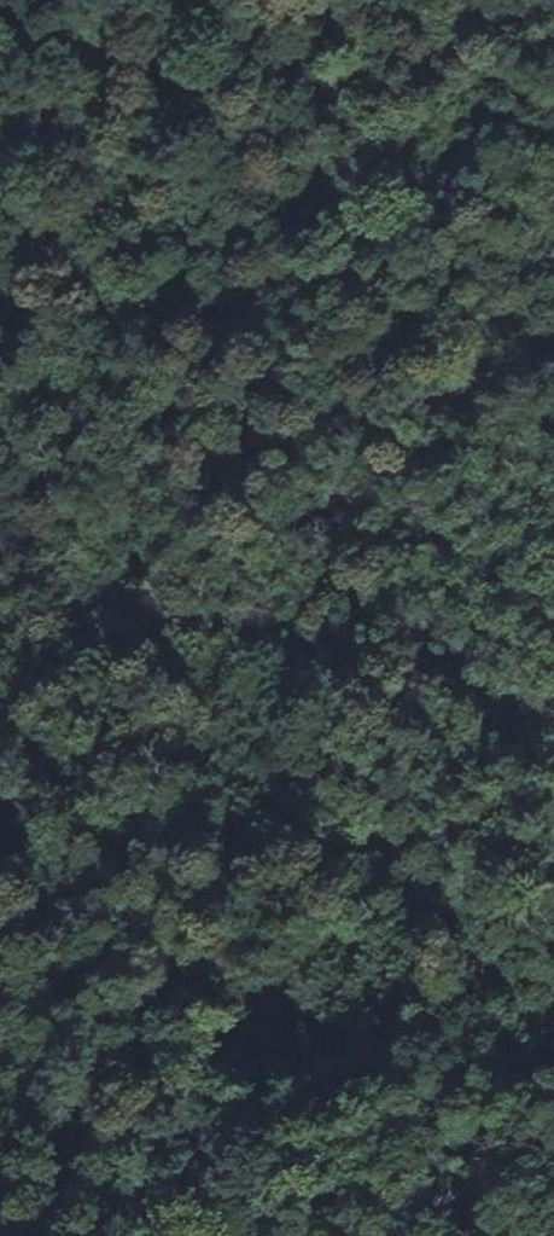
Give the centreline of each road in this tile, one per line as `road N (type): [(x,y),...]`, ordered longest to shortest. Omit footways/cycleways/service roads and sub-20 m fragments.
road 1 (track): [(553,230),(486,318),(453,432),(436,544),(367,753),(338,902),(214,1054),(114,1235)]

